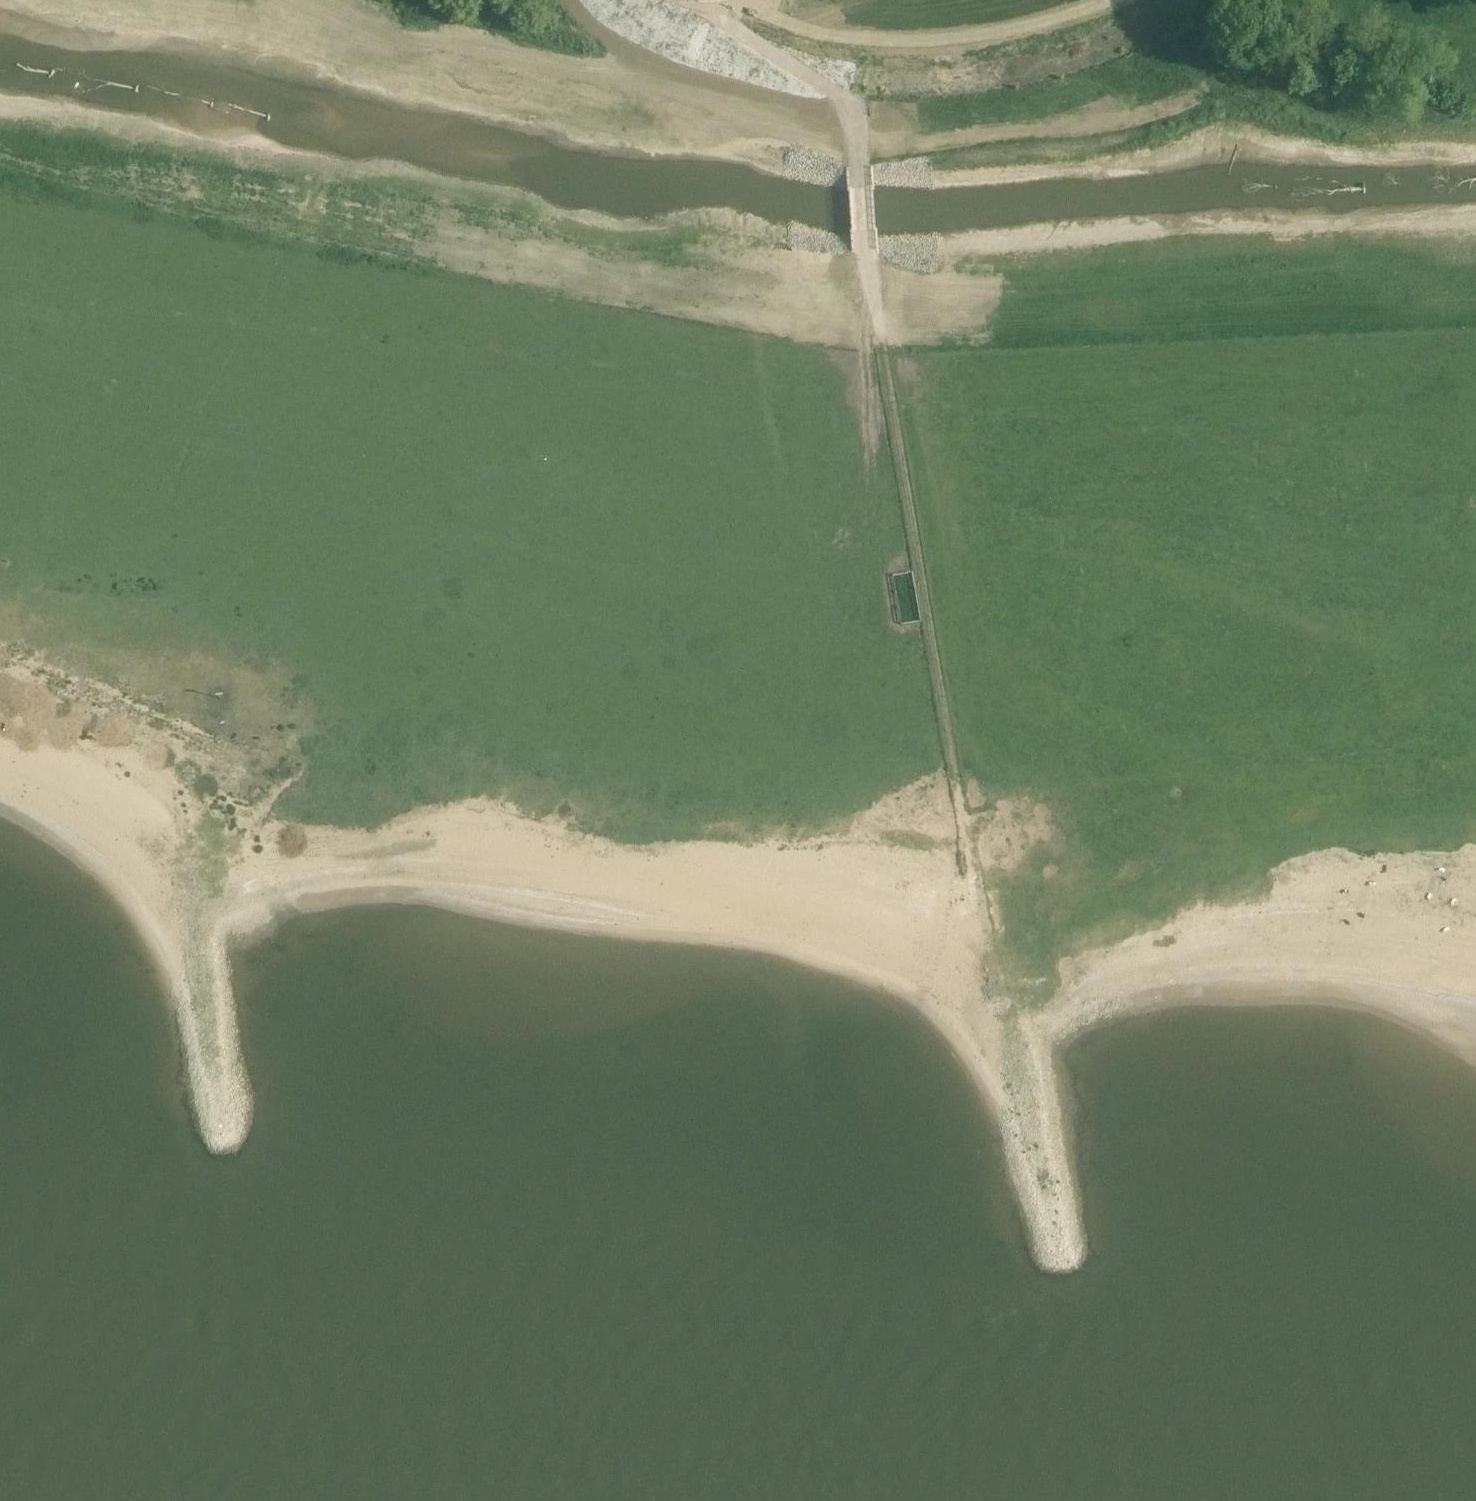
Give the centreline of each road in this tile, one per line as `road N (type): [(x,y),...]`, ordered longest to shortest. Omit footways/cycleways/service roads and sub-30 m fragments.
road 1 (track): [(705,0),(709,11),(854,112),(873,288),(983,948)]
road 2 (track): [(753,0),(780,20),(897,41),(1010,31),(1110,0)]

